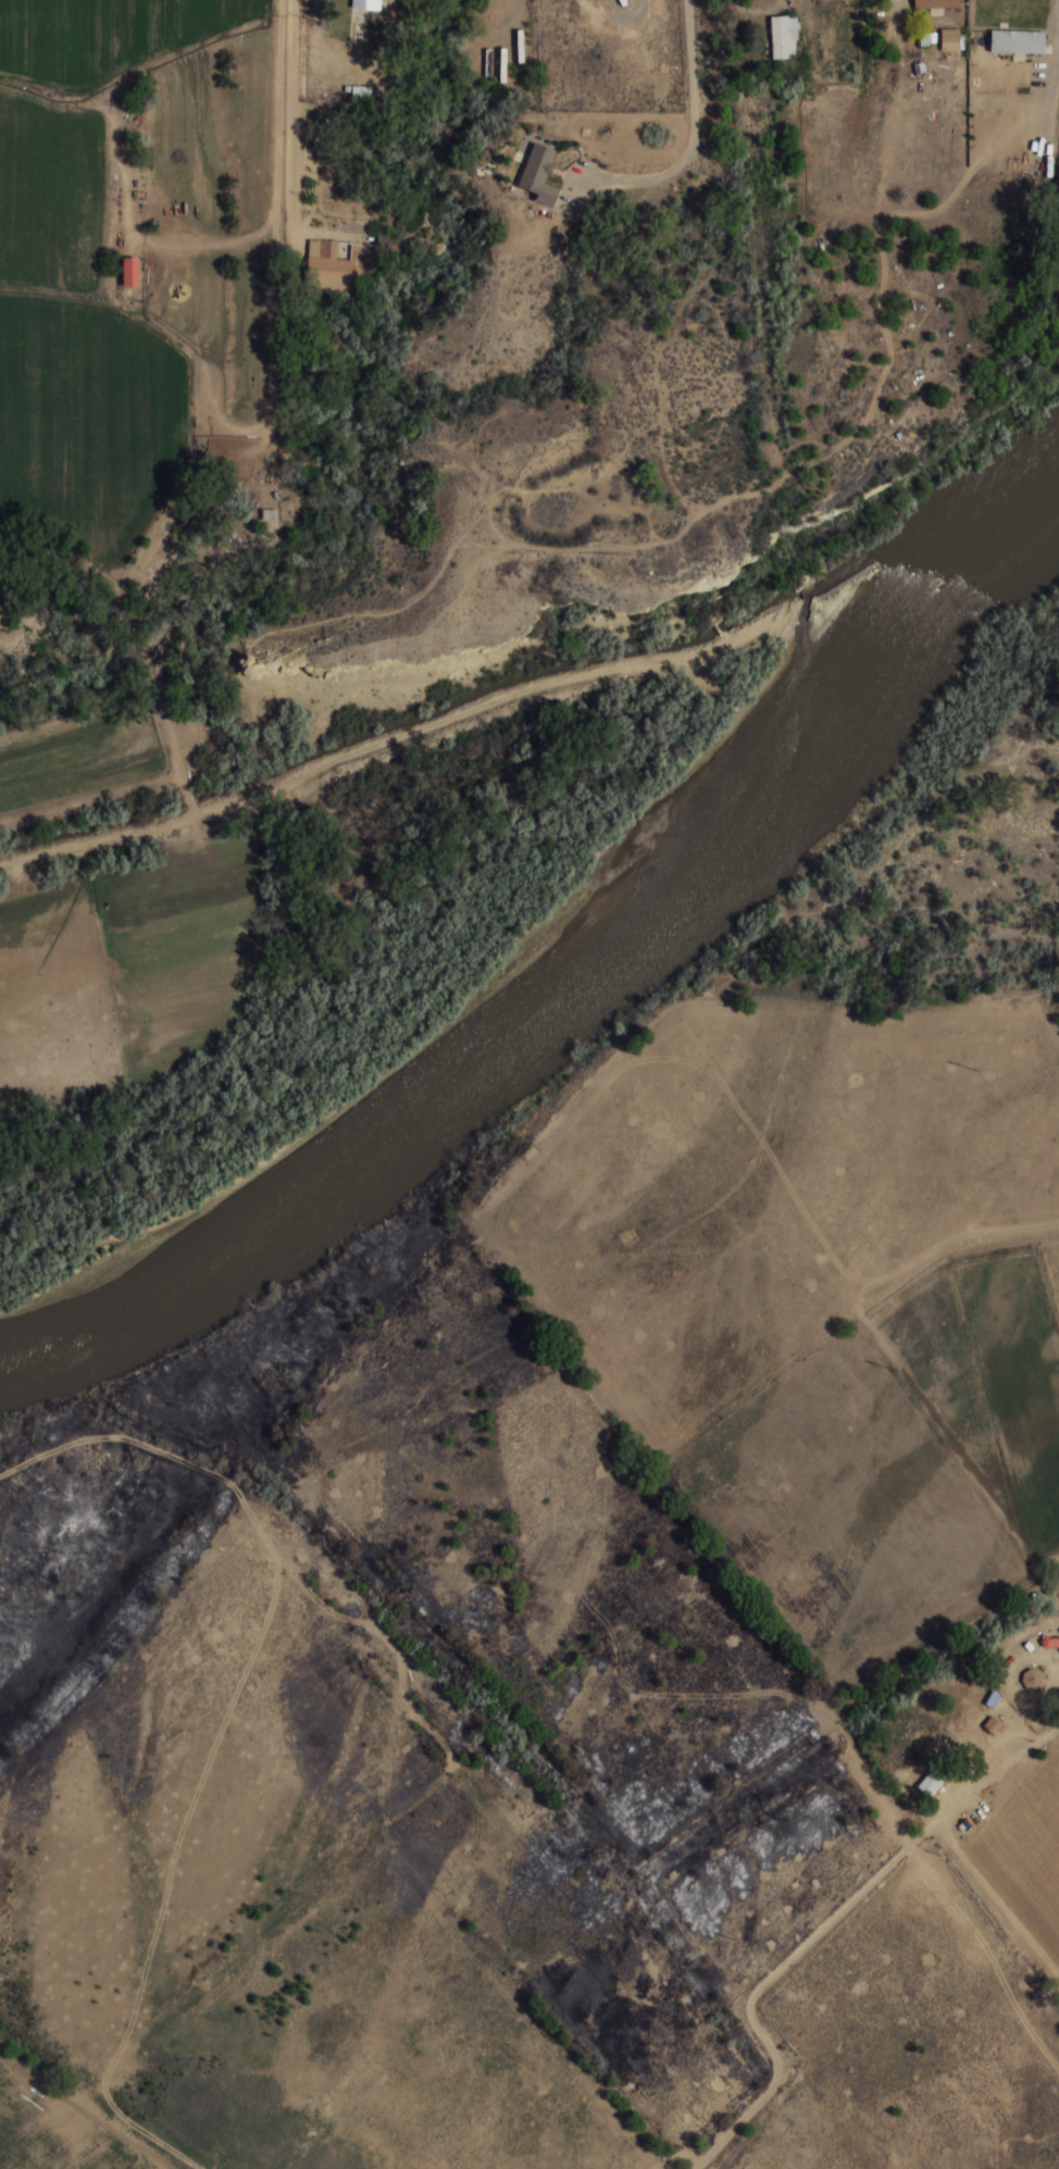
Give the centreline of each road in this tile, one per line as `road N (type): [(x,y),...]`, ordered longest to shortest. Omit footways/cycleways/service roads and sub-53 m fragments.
road 1 (residential): [(710,2168),(720,2009),(858,1899),(1058,1709)]
road 2 (residential): [(296,0),(295,228),(267,442),(244,510)]

